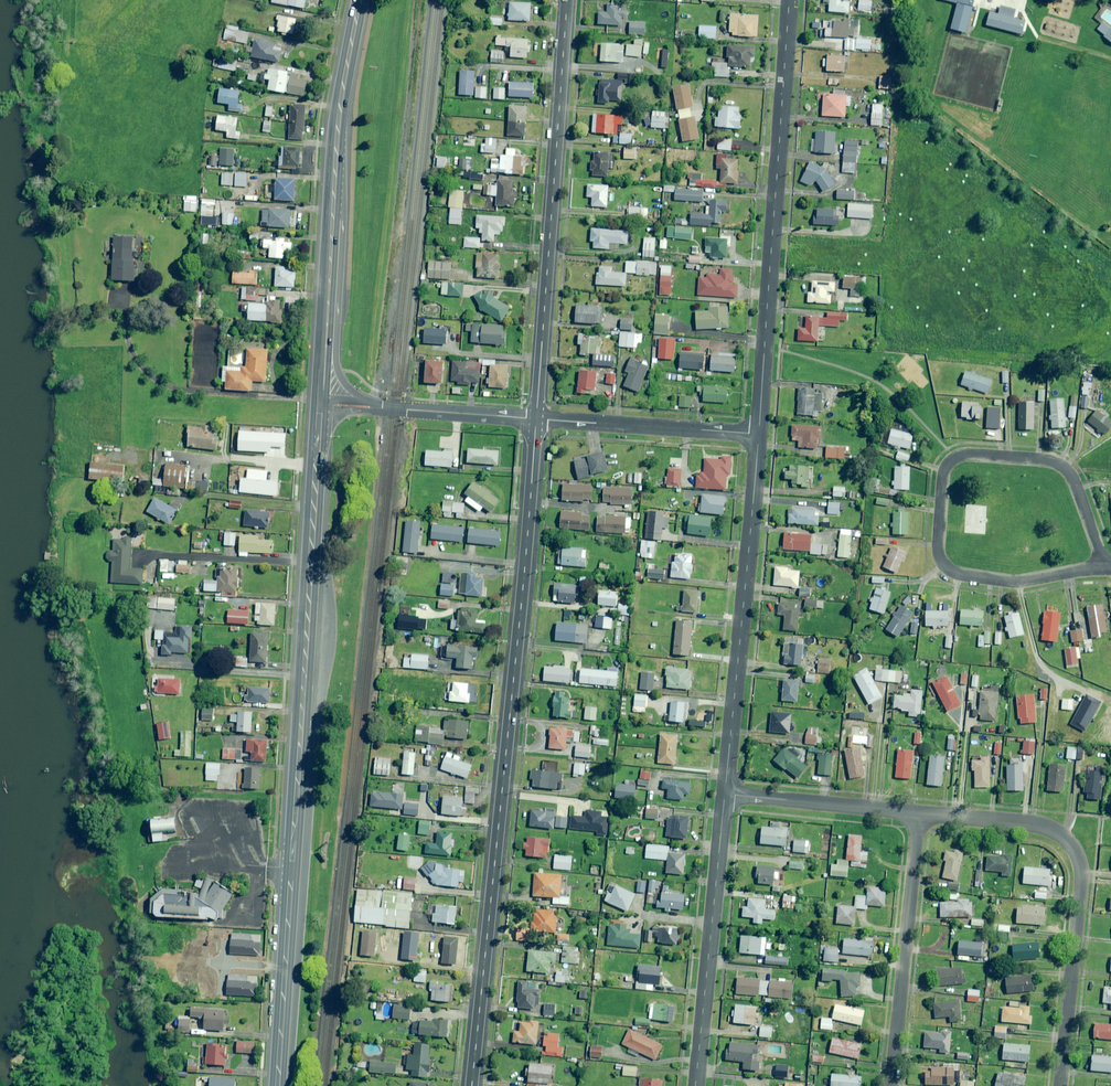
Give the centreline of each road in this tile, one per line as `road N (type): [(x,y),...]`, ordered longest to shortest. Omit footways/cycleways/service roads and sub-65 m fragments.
road 1 (secondary): [(276,1085),(321,403)]
road 2 (residential): [(535,418),(471,1085)]
road 3 (residential): [(759,433),(788,0)]
road 4 (residential): [(567,0),(535,418)]
road 5 (residential): [(1104,567),(1001,580),(951,572),(938,560),(942,467),(950,459),(1044,459),(1073,479)]
road 6 (residential): [(919,812),(1045,825),(1075,851),(1080,878),(1059,1085)]
road 7 (residential): [(725,793),(759,433)]
road 8 (secondary): [(325,341),(335,152),(359,0)]
road 9 (residential): [(695,1085),(725,793)]
road 10 (residential): [(890,1085),(919,812)]
road 11 (unclassified): [(759,433),(535,418)]
road 12 (residential): [(725,793),(919,812)]
road 13 (unclassified): [(535,418),(371,407)]

